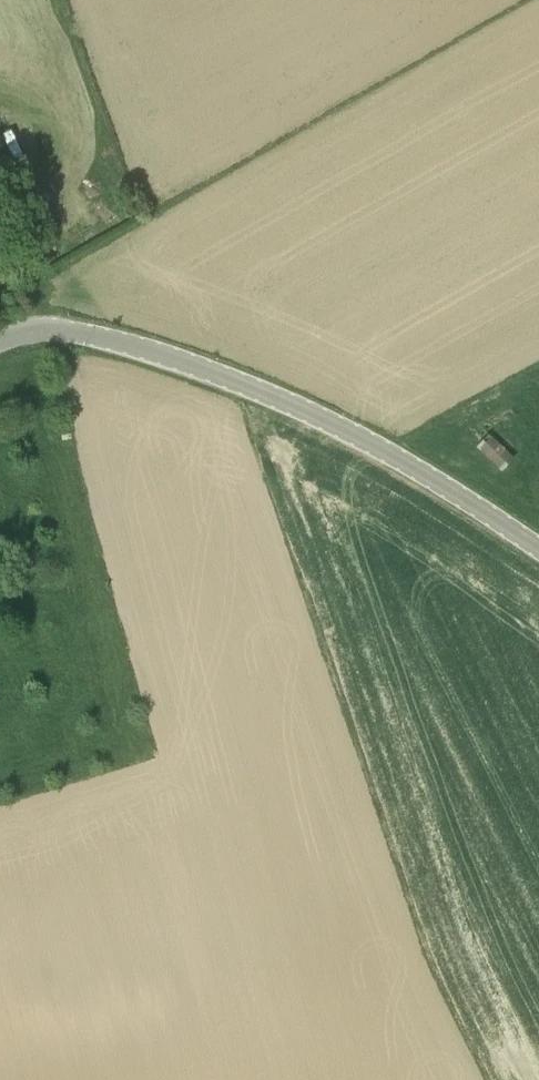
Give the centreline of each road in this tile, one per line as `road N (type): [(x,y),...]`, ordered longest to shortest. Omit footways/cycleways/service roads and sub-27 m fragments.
road 1 (unclassified): [(538,550),(416,470),(270,396),(136,347),(33,329)]

